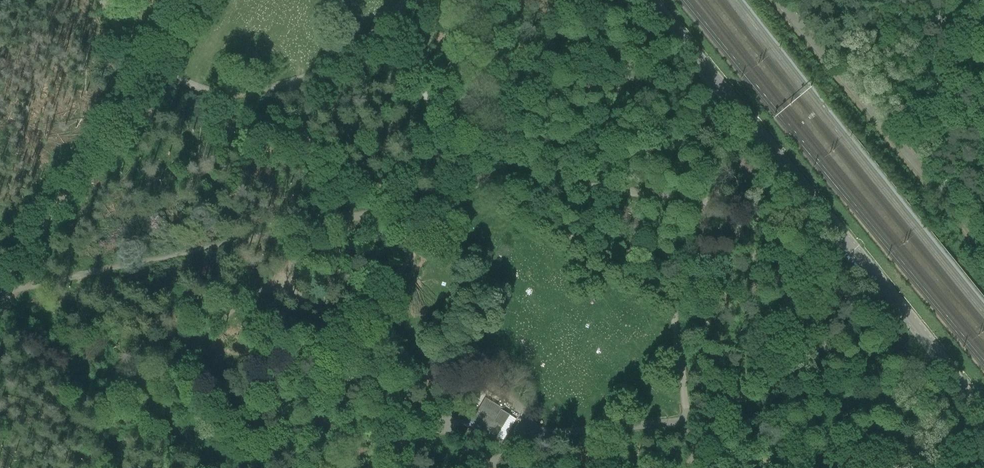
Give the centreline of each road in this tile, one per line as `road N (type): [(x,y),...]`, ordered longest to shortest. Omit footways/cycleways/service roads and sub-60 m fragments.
road 1 (tertiary): [(983,423),(900,306),(649,0)]

